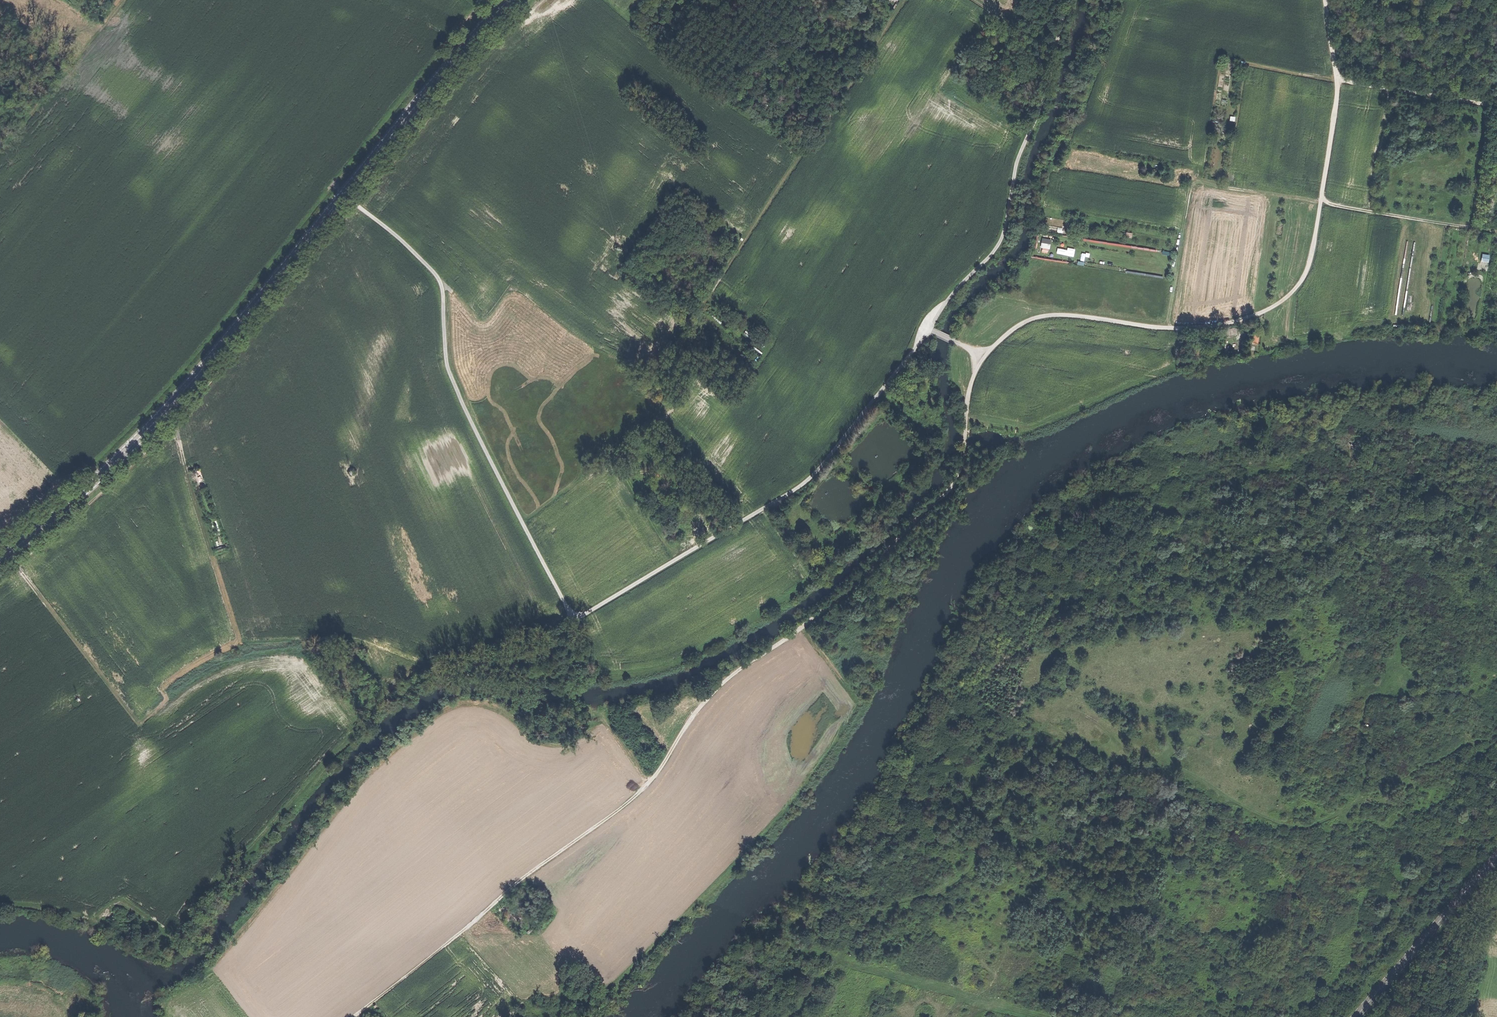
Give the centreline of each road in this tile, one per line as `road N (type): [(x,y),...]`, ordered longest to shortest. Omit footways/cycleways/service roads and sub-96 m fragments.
road 1 (track): [(1325,0),(1339,79),(1314,247),(1290,294),(1214,328),(1057,315),(1011,330),(976,370),(963,458),(939,497),(812,621),(726,679),(624,807),(353,1016)]
road 2 (secondary): [(507,0),(172,404),(0,559)]
road 3 (track): [(0,904),(99,916),(127,905),(186,930),(377,707)]
road 4 (track): [(1168,328),(1194,182),(1489,230)]
road 5 (track): [(239,638),(176,425),(159,409)]
road 6 (track): [(137,726),(3,550)]
road 7 (track): [(573,618),(377,707)]
road 8 (secondary): [(1496,856),(1358,1016)]
road 9 (track): [(1339,79),(1496,107)]

